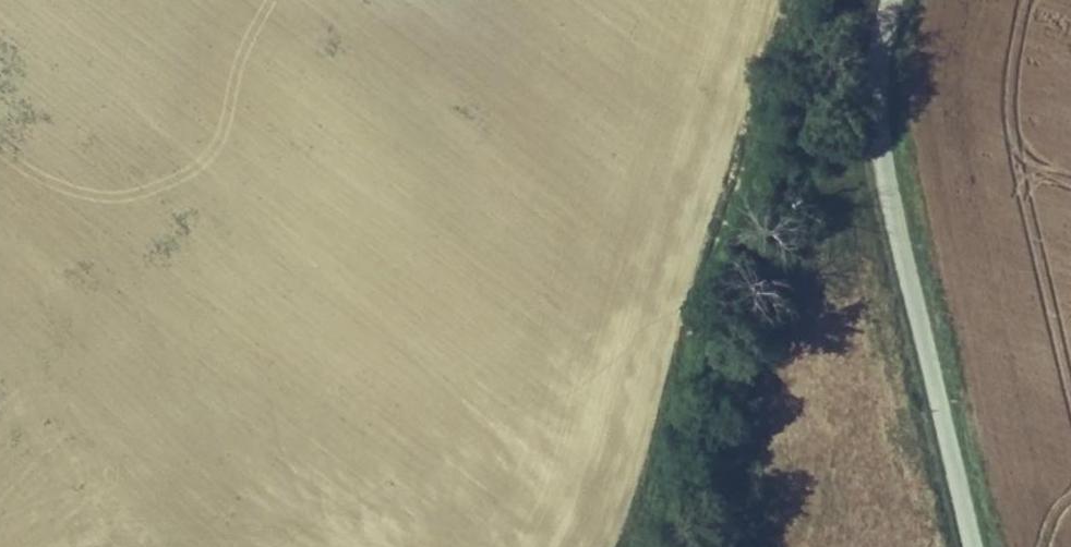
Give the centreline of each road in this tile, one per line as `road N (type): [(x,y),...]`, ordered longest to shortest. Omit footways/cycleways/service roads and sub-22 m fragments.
road 1 (unclassified): [(899,0),(887,35),(883,131),(971,546)]

